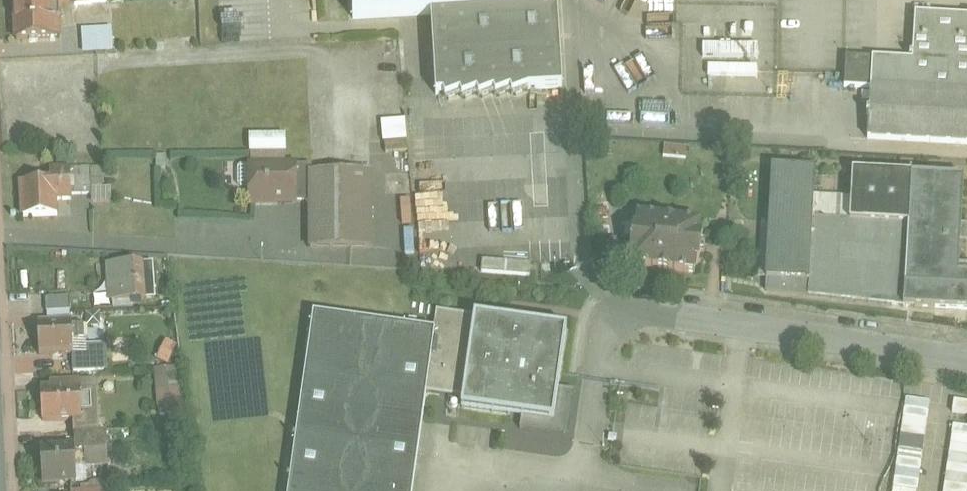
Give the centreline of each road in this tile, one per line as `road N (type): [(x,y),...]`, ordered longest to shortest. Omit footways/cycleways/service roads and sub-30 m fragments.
road 1 (unclassified): [(966,340),(620,304),(606,315),(587,410)]

